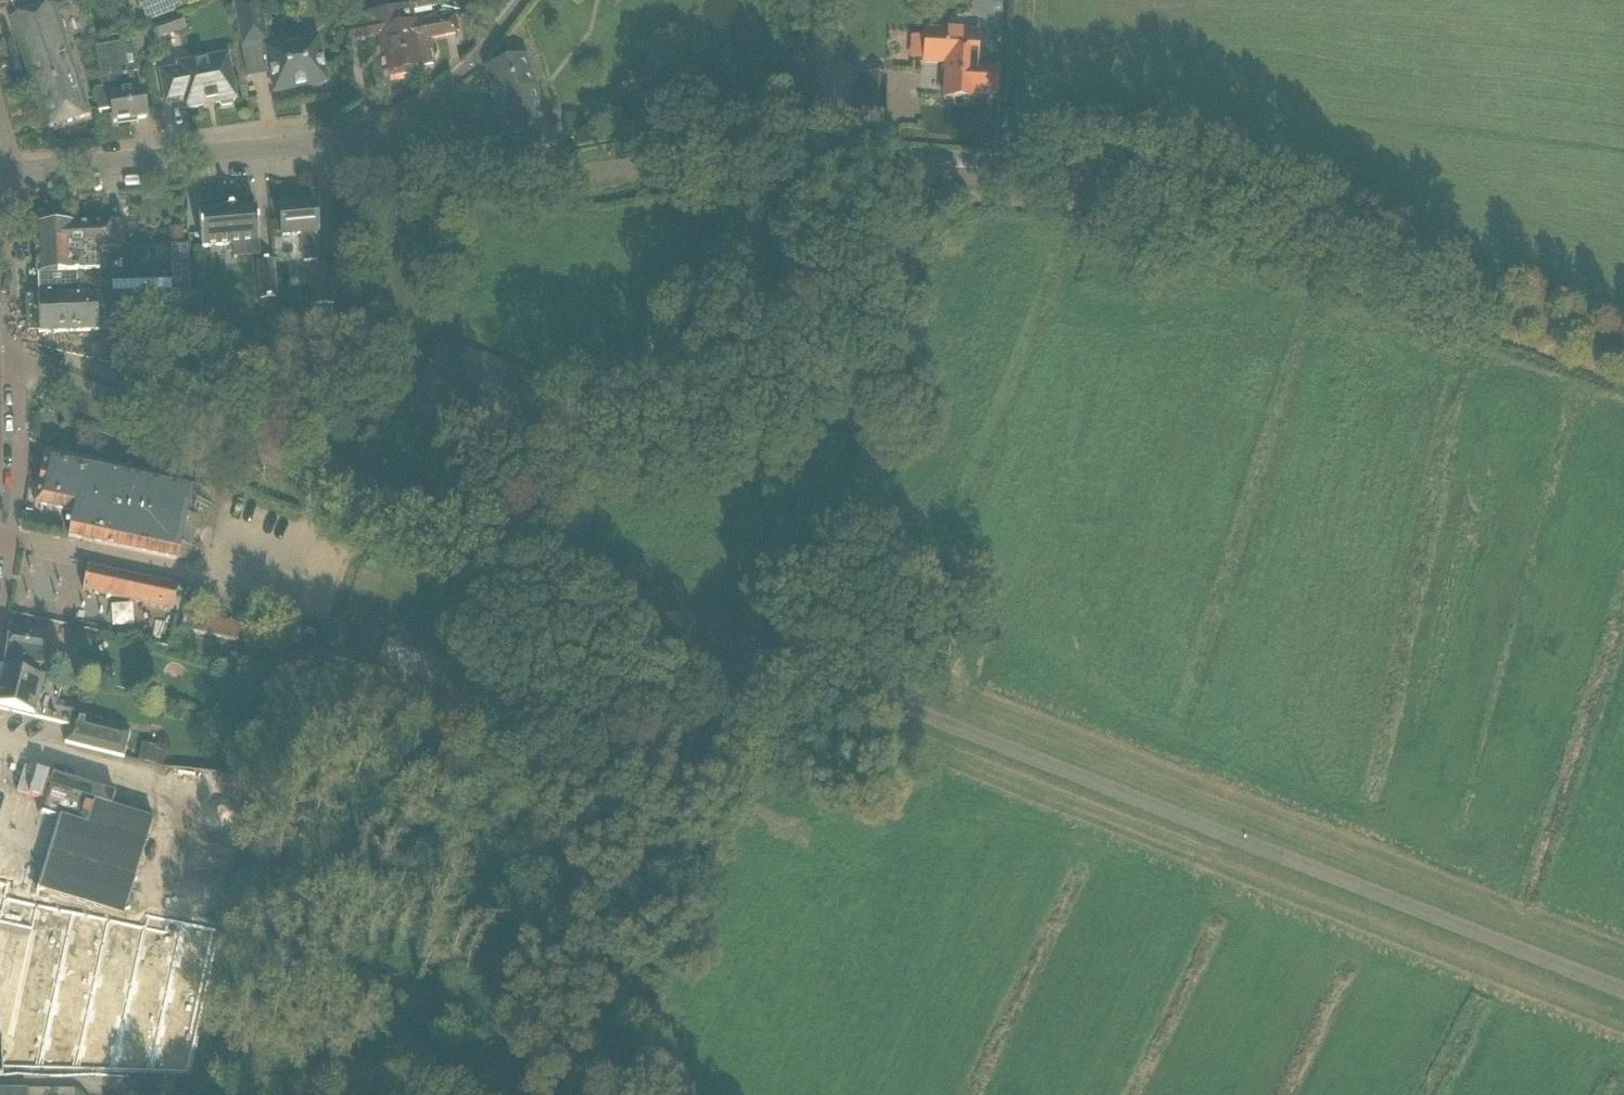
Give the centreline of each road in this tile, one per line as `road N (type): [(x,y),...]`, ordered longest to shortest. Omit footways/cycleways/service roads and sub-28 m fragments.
road 1 (unclassified): [(1623,992),(517,561),(75,379),(0,366)]
road 2 (unclassified): [(1623,361),(1296,218),(1207,199),(1051,181),(696,162),(465,178),(320,146)]
road 3 (unclassified): [(320,146),(0,174)]
road 4 (unclassified): [(320,146),(423,102),(467,69),(524,0)]

